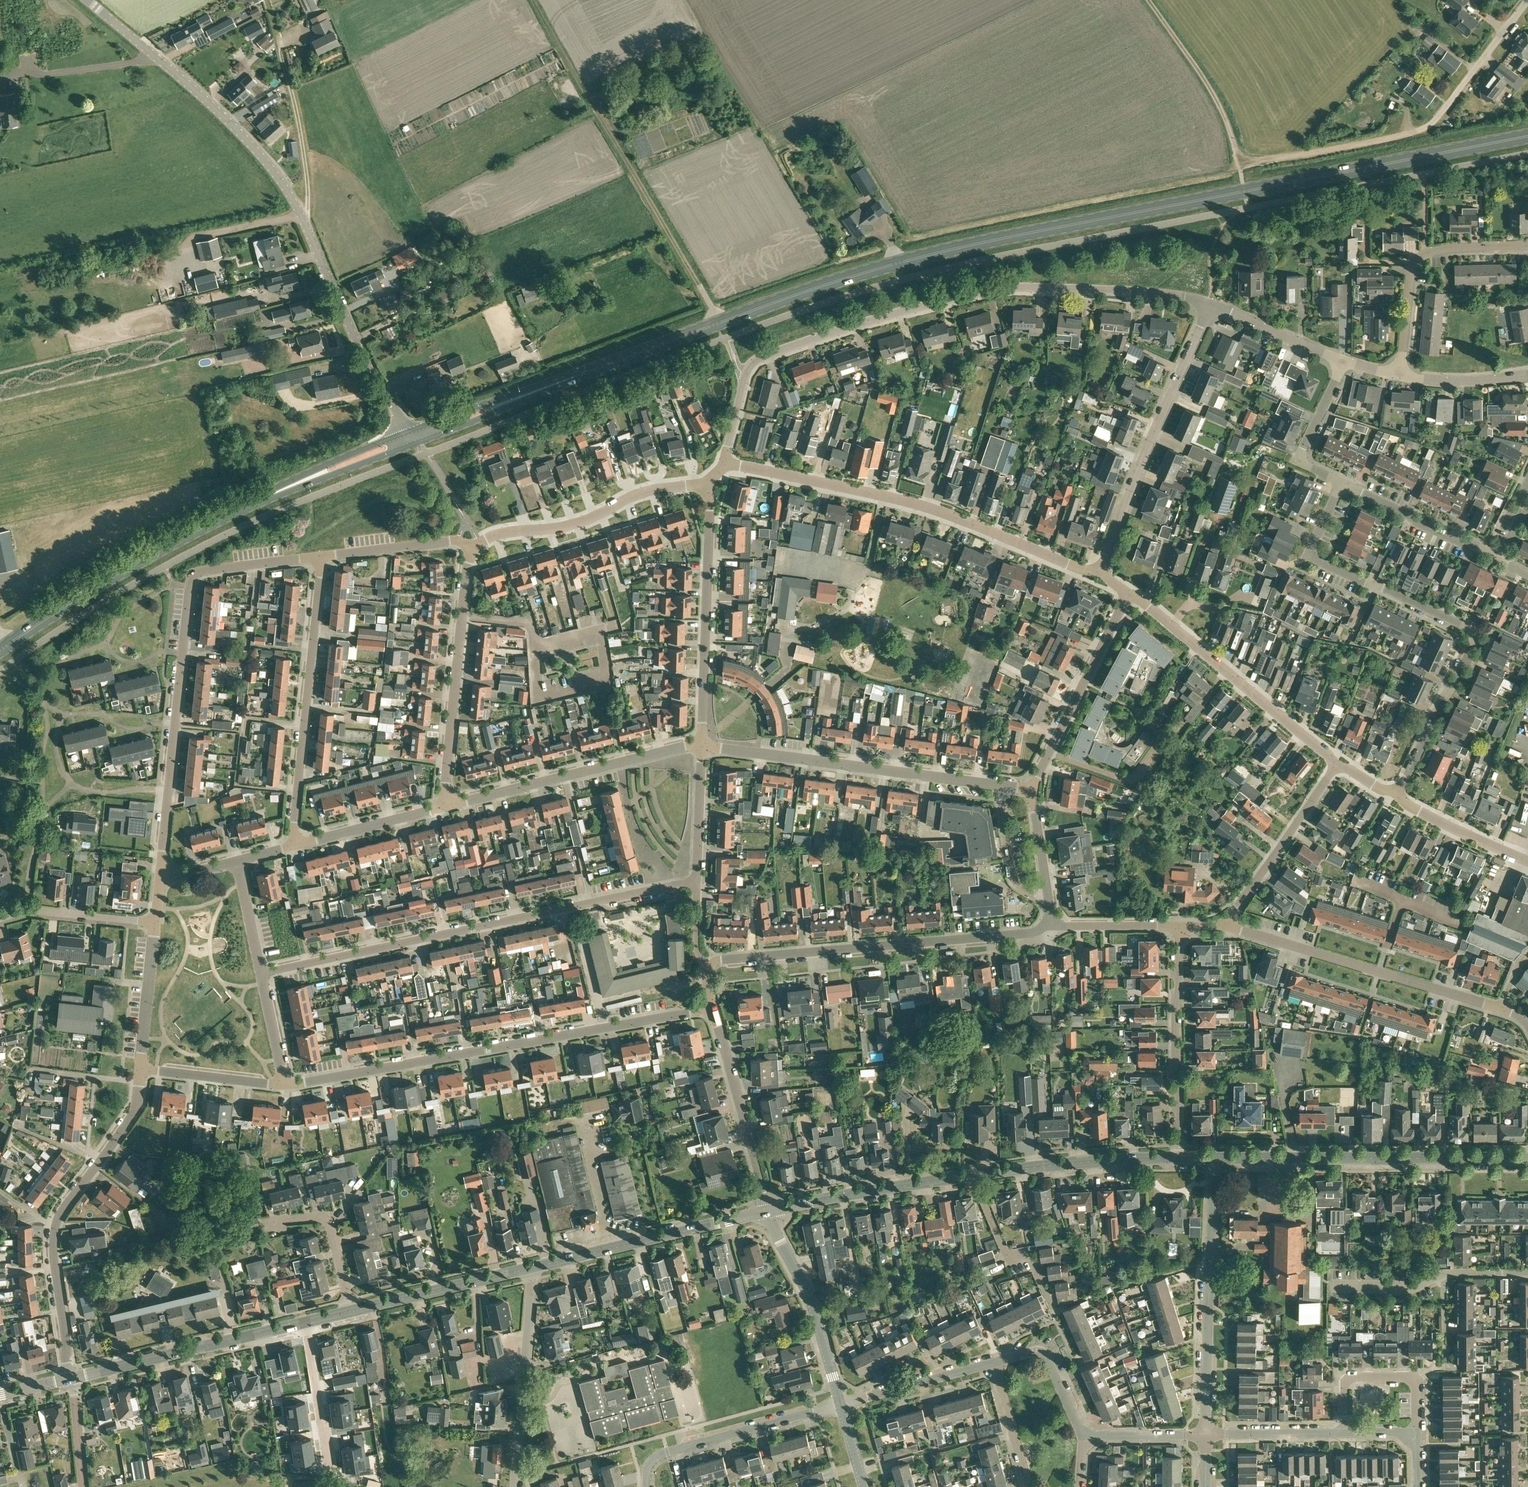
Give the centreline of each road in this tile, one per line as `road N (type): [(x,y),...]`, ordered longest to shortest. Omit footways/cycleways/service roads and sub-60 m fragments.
road 1 (primary): [(557,383),(897,262),(1527,136)]
road 2 (residential): [(260,972),(697,880),(702,746)]
road 3 (residential): [(724,462),(742,371),(752,363),(929,305),(1042,289),(1209,307)]
road 4 (unclassified): [(409,430),(353,334),(300,217),(262,160),(86,0)]
road 5 (residential): [(1396,798),(1471,634),(1308,554),(1343,481)]
road 6 (residential): [(159,880),(191,577),(321,557)]
road 7 (residential): [(284,1087),(713,1008)]
road 8 (residential): [(724,462),(883,495),(1100,574)]
road 9 (residential): [(713,1008),(704,978),(717,961),(1051,926)]
road 10 (track): [(532,0),(718,324)]
road 11 (residential): [(73,1378),(52,1273),(57,1223),(128,1124),(140,1068)]
road 12 (tertiary): [(1216,1158),(1527,1160)]
road 13 (residential): [(1000,784),(702,746)]
road 14 (residential): [(293,845),(321,557)]
road 15 (residential): [(1100,574),(1209,307)]
road 16 (residential): [(1497,1011),(1224,925)]
road 17 (residential): [(1206,1433),(1216,1158)]
road 18 (primary): [(0,651),(131,565),(232,513)]
road 19 (residential): [(1131,590),(1339,761)]
road 20 (residential): [(702,746),(709,483)]
road 21 (residential): [(449,804),(702,746)]
road 22 (residential): [(449,804),(471,548)]
road 23 (residential): [(471,548),(498,534),(584,520),(647,492),(709,483)]
road 24 (tertiary): [(533,1269),(769,1212)]
road 25 (tertiary): [(73,1378),(304,1323)]
road 26 (residential): [(1180,1159),(1177,925)]
road 27 (residential): [(1400,374),(1413,262),(1461,246),(1527,244)]
road 28 (residential): [(842,1404),(662,1454),(646,1486)]
road 29 (residential): [(1031,788),(1131,590)]
road 30 (residential): [(514,1486),(533,1269)]
road 31 (residential): [(769,1212),(713,1008)]
road 32 (tertiary): [(769,1212),(975,1175)]
road 33 (tertiary): [(842,1404),(807,1292),(769,1212)]
road 34 (tertiary): [(975,1175),(1180,1159)]
road 35 (residential): [(1224,925),(1339,761)]
road 36 (primary): [(232,513),(418,442)]
road 37 (primary): [(409,430),(232,513)]
road 38 (track): [(1241,165),(1431,123)]
road 39 (track): [(1149,0),(1212,95),(1241,165)]
road 40 (tertiary): [(351,1312),(533,1269)]
road 41 (residential): [(1418,1433),(1417,1385),(1398,1378),(1345,1378),(1345,1433)]
road 42 (residential): [(1343,481),(1501,556)]
road 43 (residential): [(293,845),(449,804)]
road 44 (residential): [(1342,359),(1301,462),(1343,481)]
road 45 (residential): [(993,1363),(842,1404)]
road 46 (unclassified): [(1431,123),(1526,0)]
road 47 (primary): [(557,383),(409,430)]
road 48 (residential): [(0,917),(42,911),(154,922)]
road 49 (residential): [(351,1312),(327,1219),(269,1220)]
road 50 (primary): [(418,442),(557,383)]
road 51 (residential): [(1084,1436),(1047,1352),(993,1363)]
road 52 (residential): [(140,1068),(154,922)]
road 53 (residential): [(140,1068),(284,1087)]
road 54 (residential): [(1527,859),(1396,798)]
road 55 (residential): [(1342,359),(1209,307)]
road 56 (residential): [(304,1323),(328,1461)]
road 57 (residential): [(1345,1433),(1206,1433)]
road 58 (residential): [(321,557),(458,541)]
road 59 (residential): [(1044,1287),(1034,1261),(1007,1248),(975,1175)]
road 60 (residential): [(1000,784),(1015,881),(1046,892)]
road 61 (residential): [(993,1363),(1028,1486)]
road 62 (residential): [(1527,374),(1444,381),(1400,374)]
road 63 (residential): [(1051,926),(1177,925)]
road 64 (residential): [(1206,1433),(1084,1436)]

